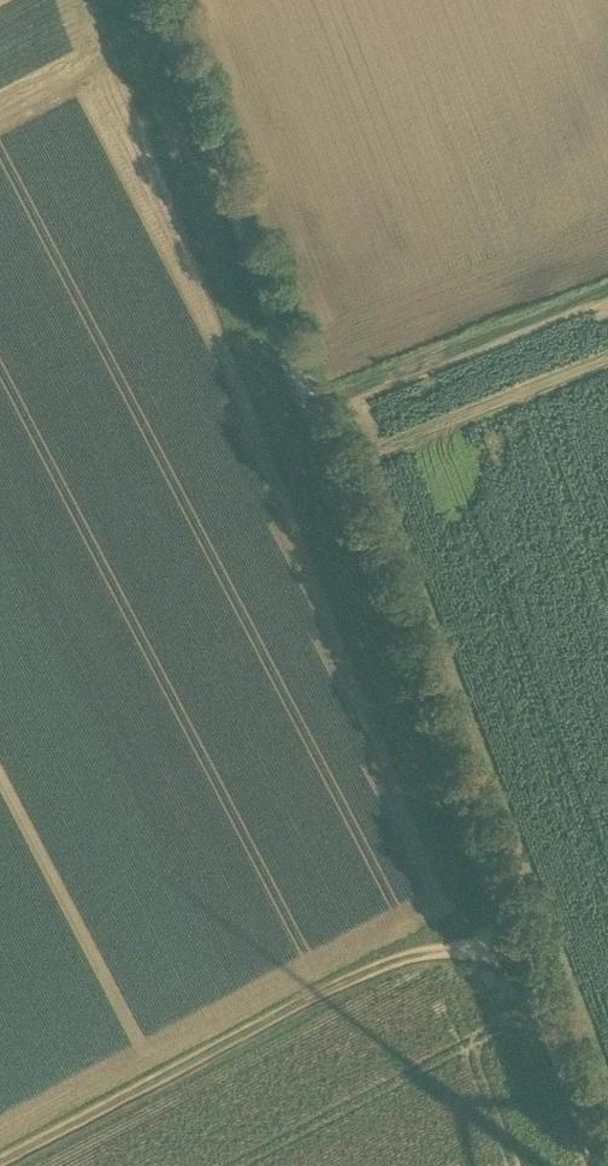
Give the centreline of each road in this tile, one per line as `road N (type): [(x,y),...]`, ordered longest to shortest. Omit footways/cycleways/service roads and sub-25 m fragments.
road 1 (track): [(153,0),(602,1165)]
road 2 (track): [(500,900),(0,1161)]
road 3 (track): [(607,288),(308,403)]

